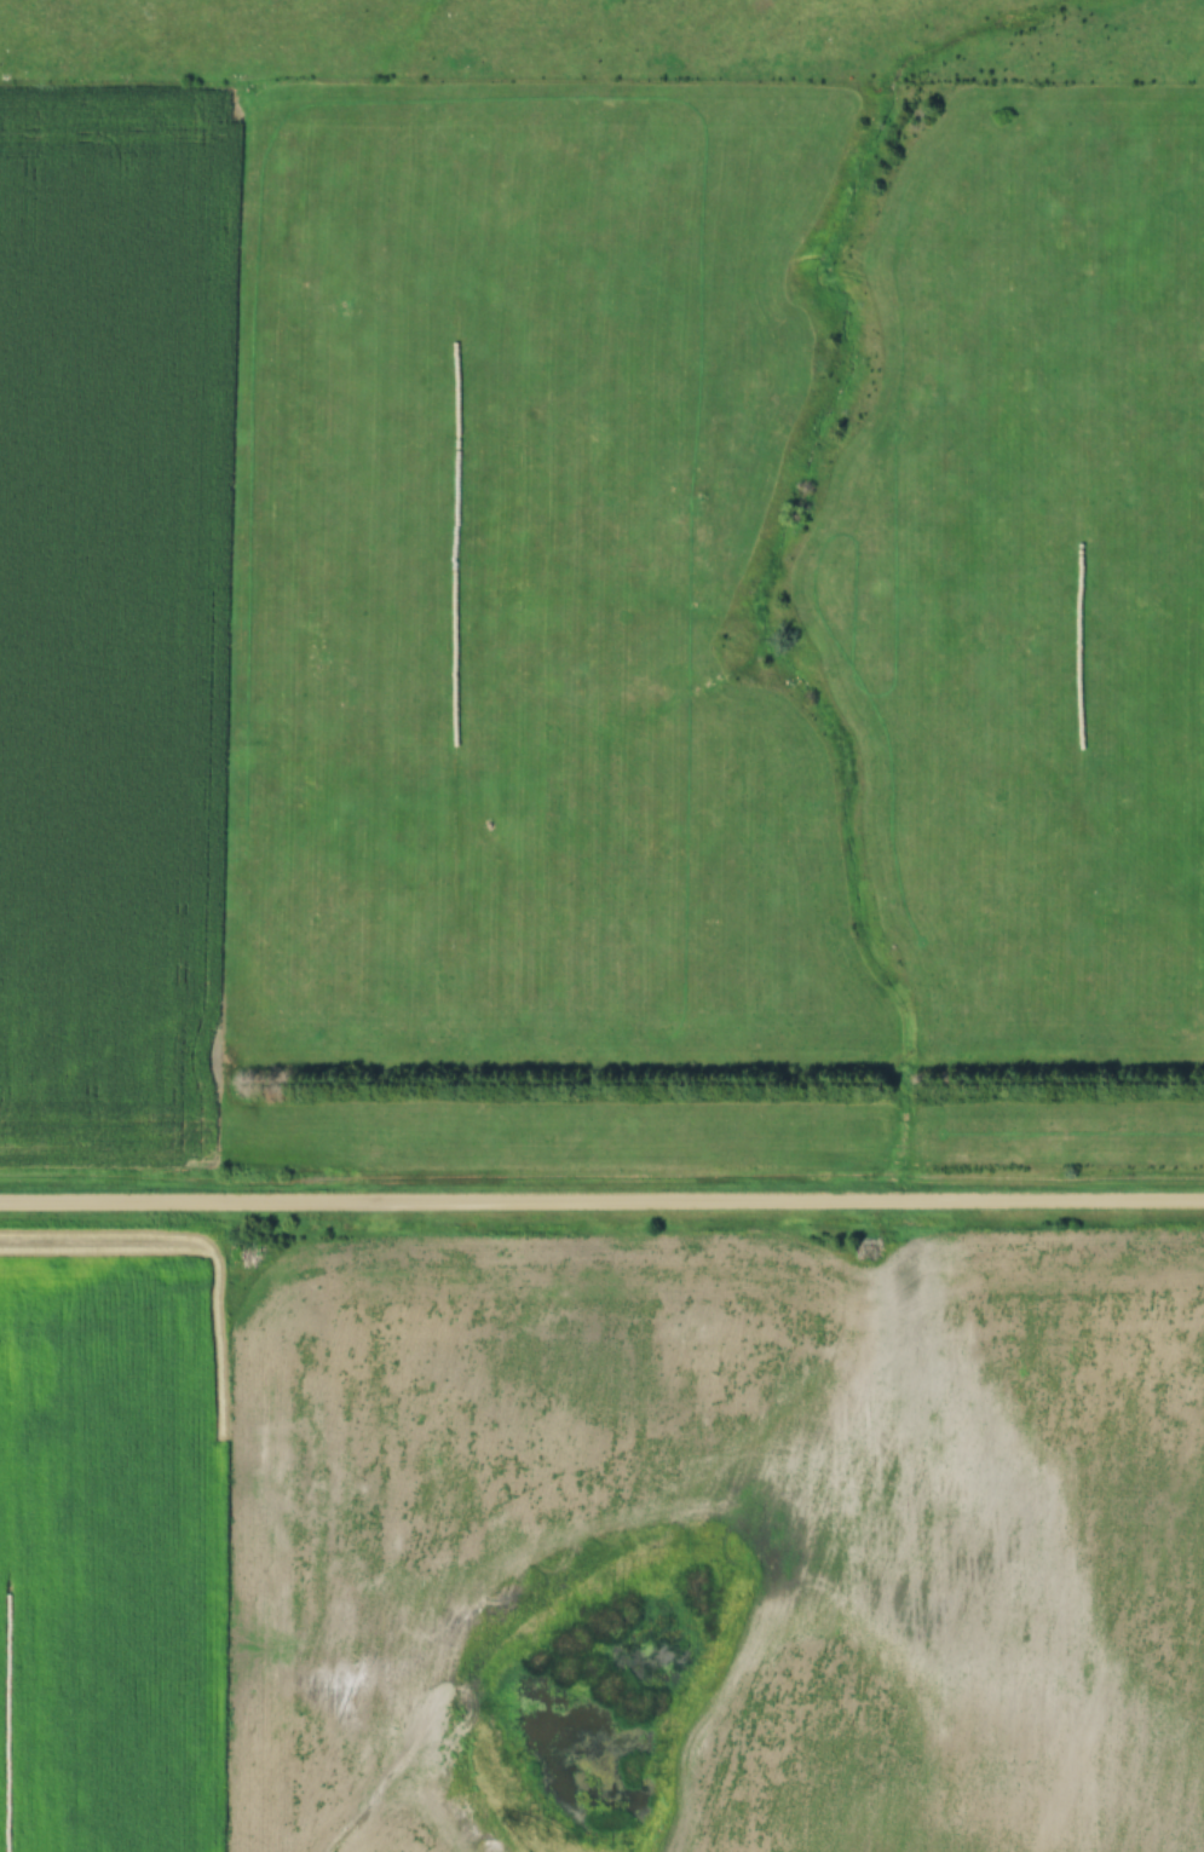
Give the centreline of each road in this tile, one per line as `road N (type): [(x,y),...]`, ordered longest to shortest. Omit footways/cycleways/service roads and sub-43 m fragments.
road 1 (residential): [(1203,1199),(0,1202)]

